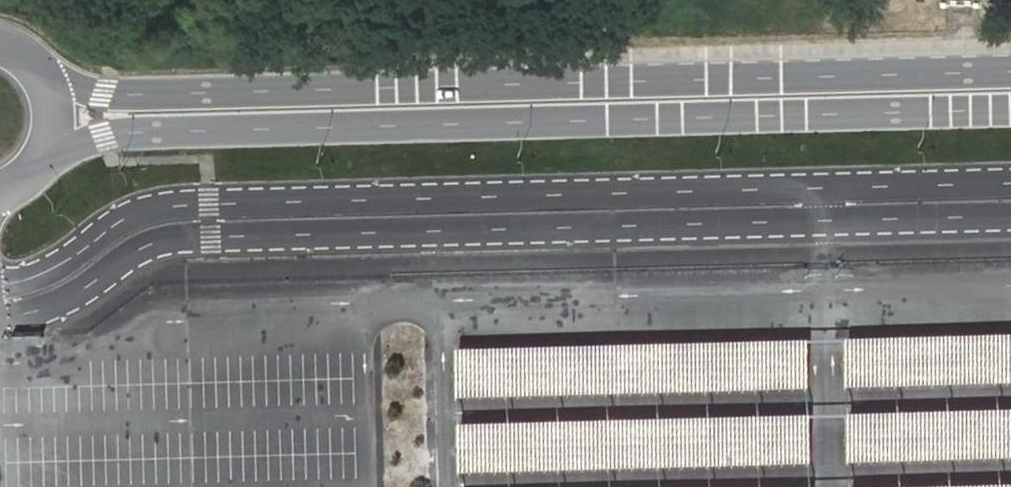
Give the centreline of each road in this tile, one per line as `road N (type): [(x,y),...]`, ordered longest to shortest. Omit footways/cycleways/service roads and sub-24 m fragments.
road 1 (secondary): [(32,170),(104,137),(158,131),(1010,109)]
road 2 (secondary): [(1010,72),(155,95),(70,83),(38,64)]

